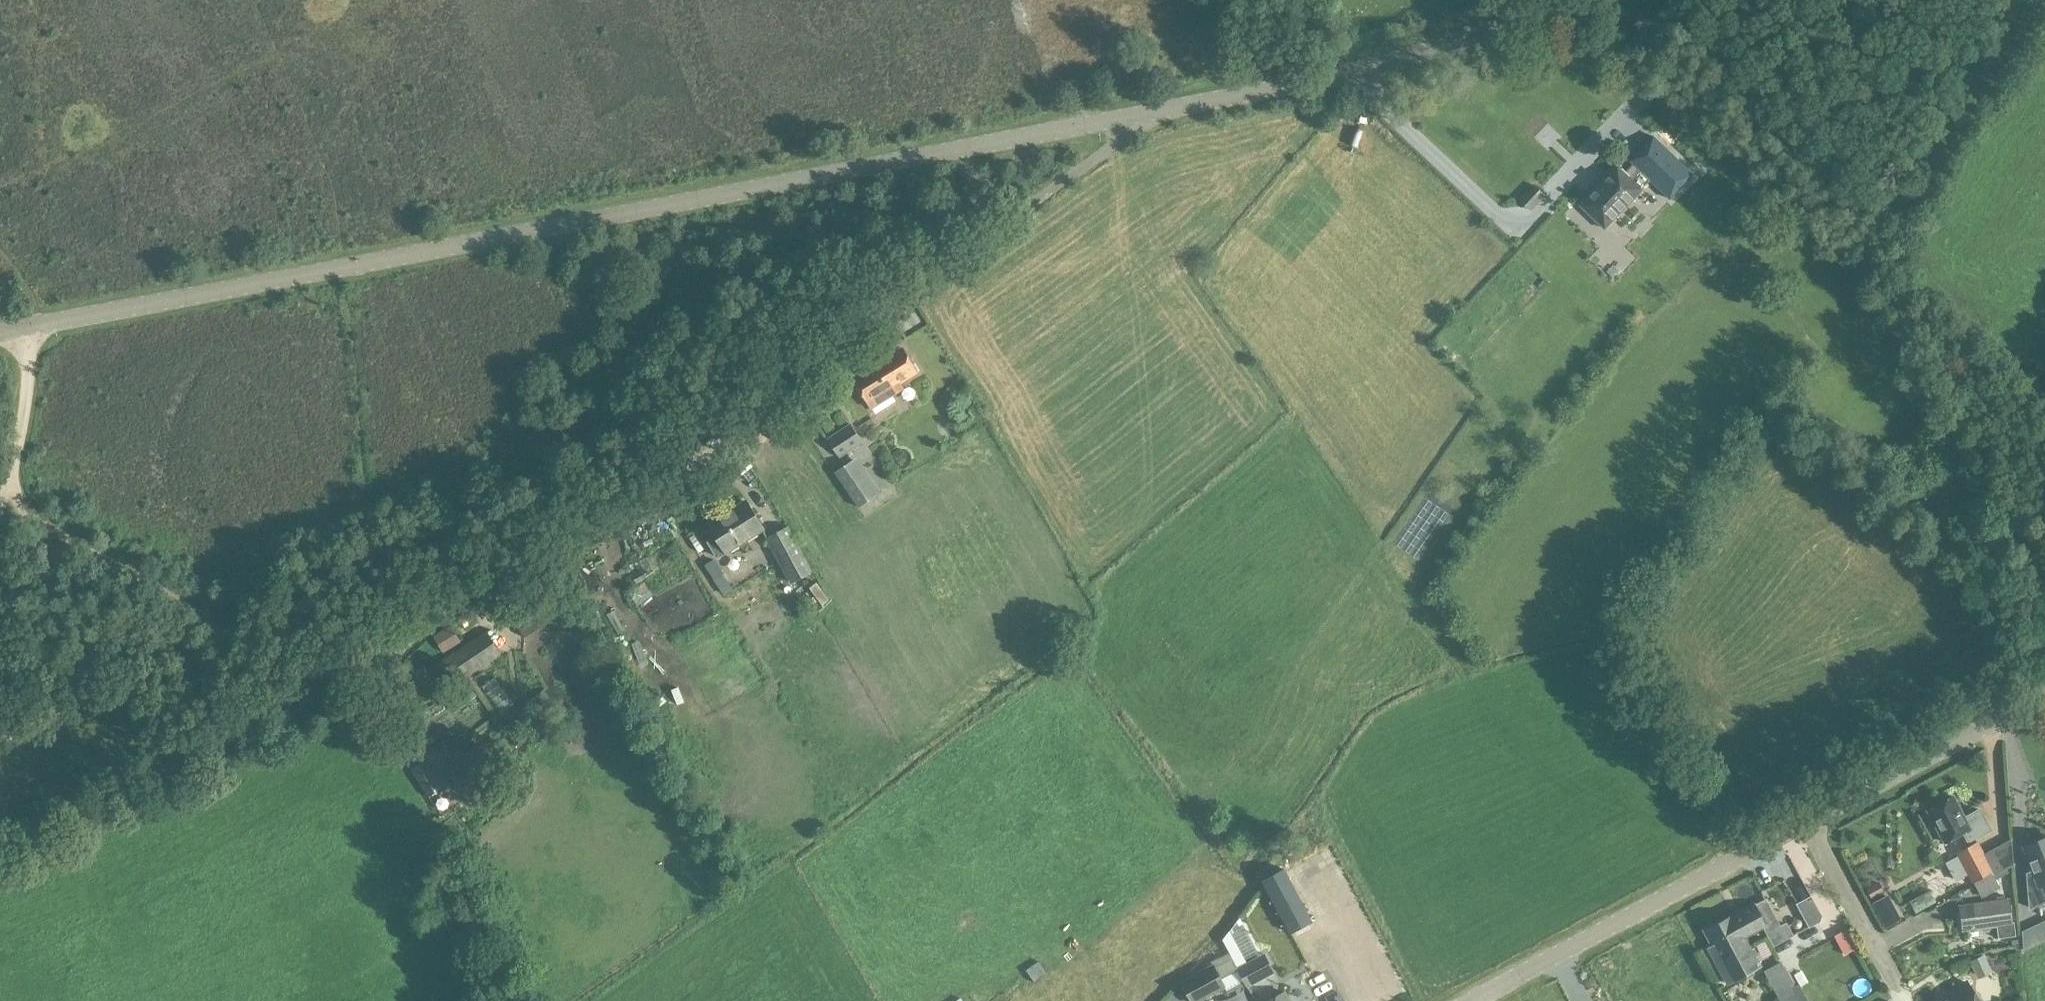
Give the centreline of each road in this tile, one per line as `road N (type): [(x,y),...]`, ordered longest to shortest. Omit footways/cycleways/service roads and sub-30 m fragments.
road 1 (unclassified): [(0,331),(1153,110)]
road 2 (unclassified): [(366,675),(481,586),(660,498),(1153,110)]
road 3 (unclassified): [(1474,1000),(2044,690)]
road 4 (unclassified): [(1153,110),(1359,70),(1580,0)]
road 5 (track): [(1514,230),(1370,98),(1359,70)]

